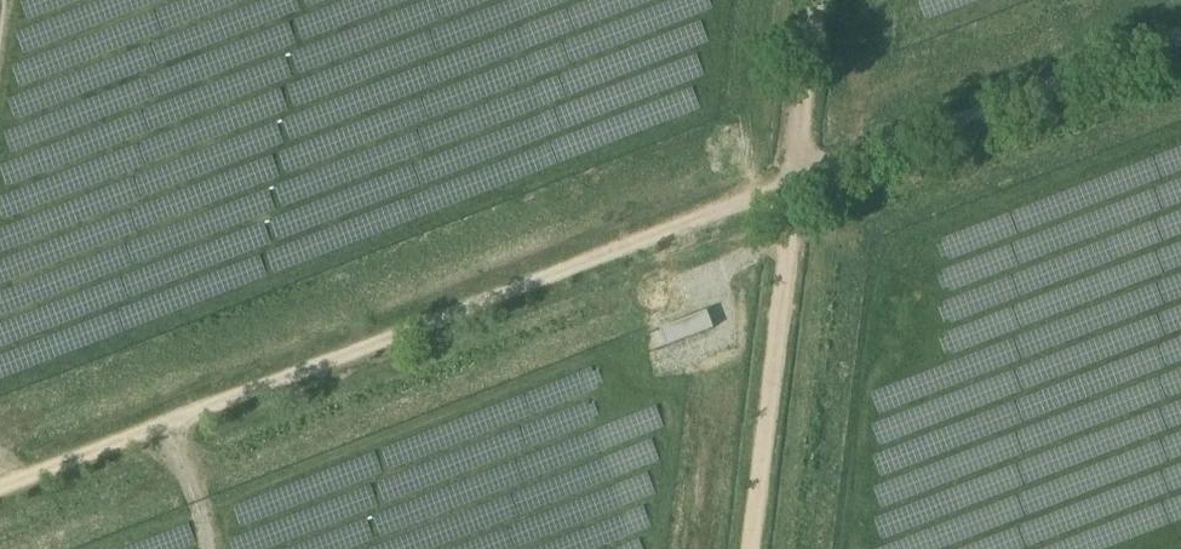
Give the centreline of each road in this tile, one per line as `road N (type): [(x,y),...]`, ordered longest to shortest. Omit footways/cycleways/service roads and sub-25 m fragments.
road 1 (unclassified): [(789,189),(0,493)]
road 2 (unclassified): [(789,189),(1180,37)]
road 3 (unclassified): [(744,548),(789,189)]
road 4 (track): [(789,189),(813,0)]

